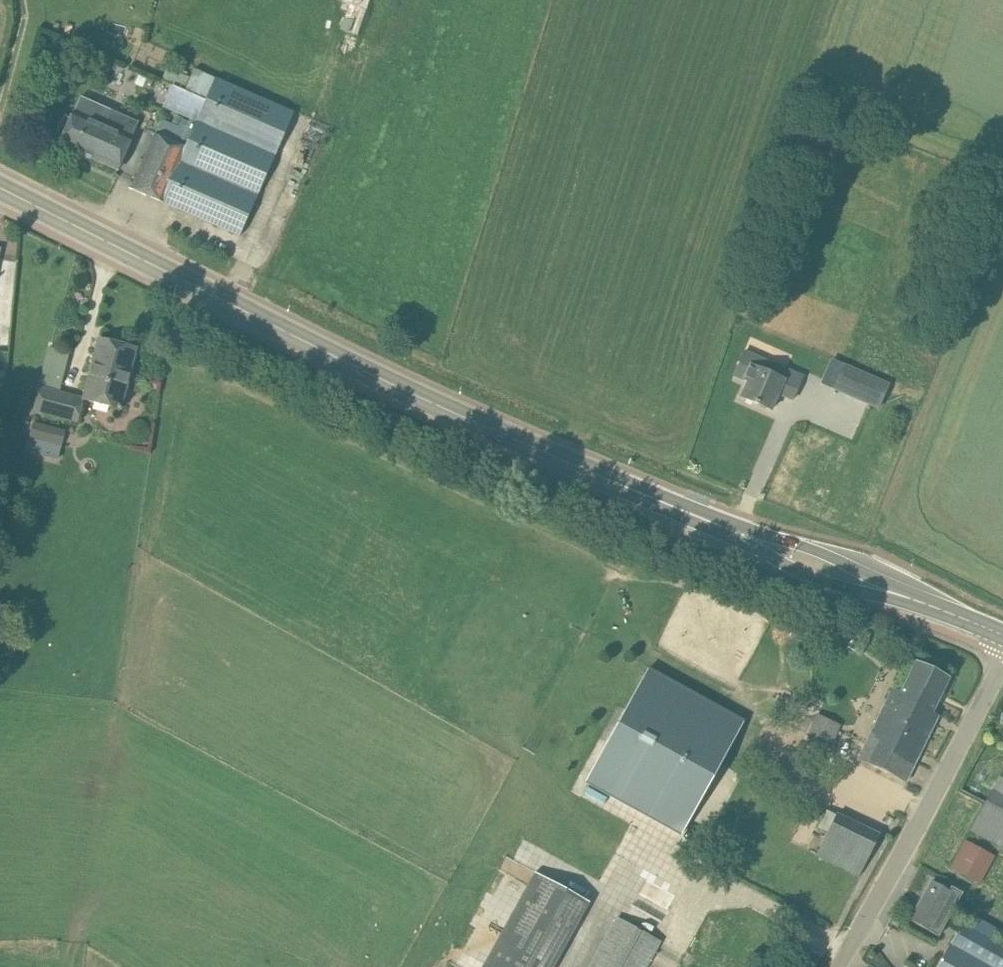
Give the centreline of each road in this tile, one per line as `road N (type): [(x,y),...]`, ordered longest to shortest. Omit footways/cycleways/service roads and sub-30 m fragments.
road 1 (secondary): [(1002,633),(578,467),(0,189)]
road 2 (unclassified): [(841,966),(942,790),(1002,663)]

